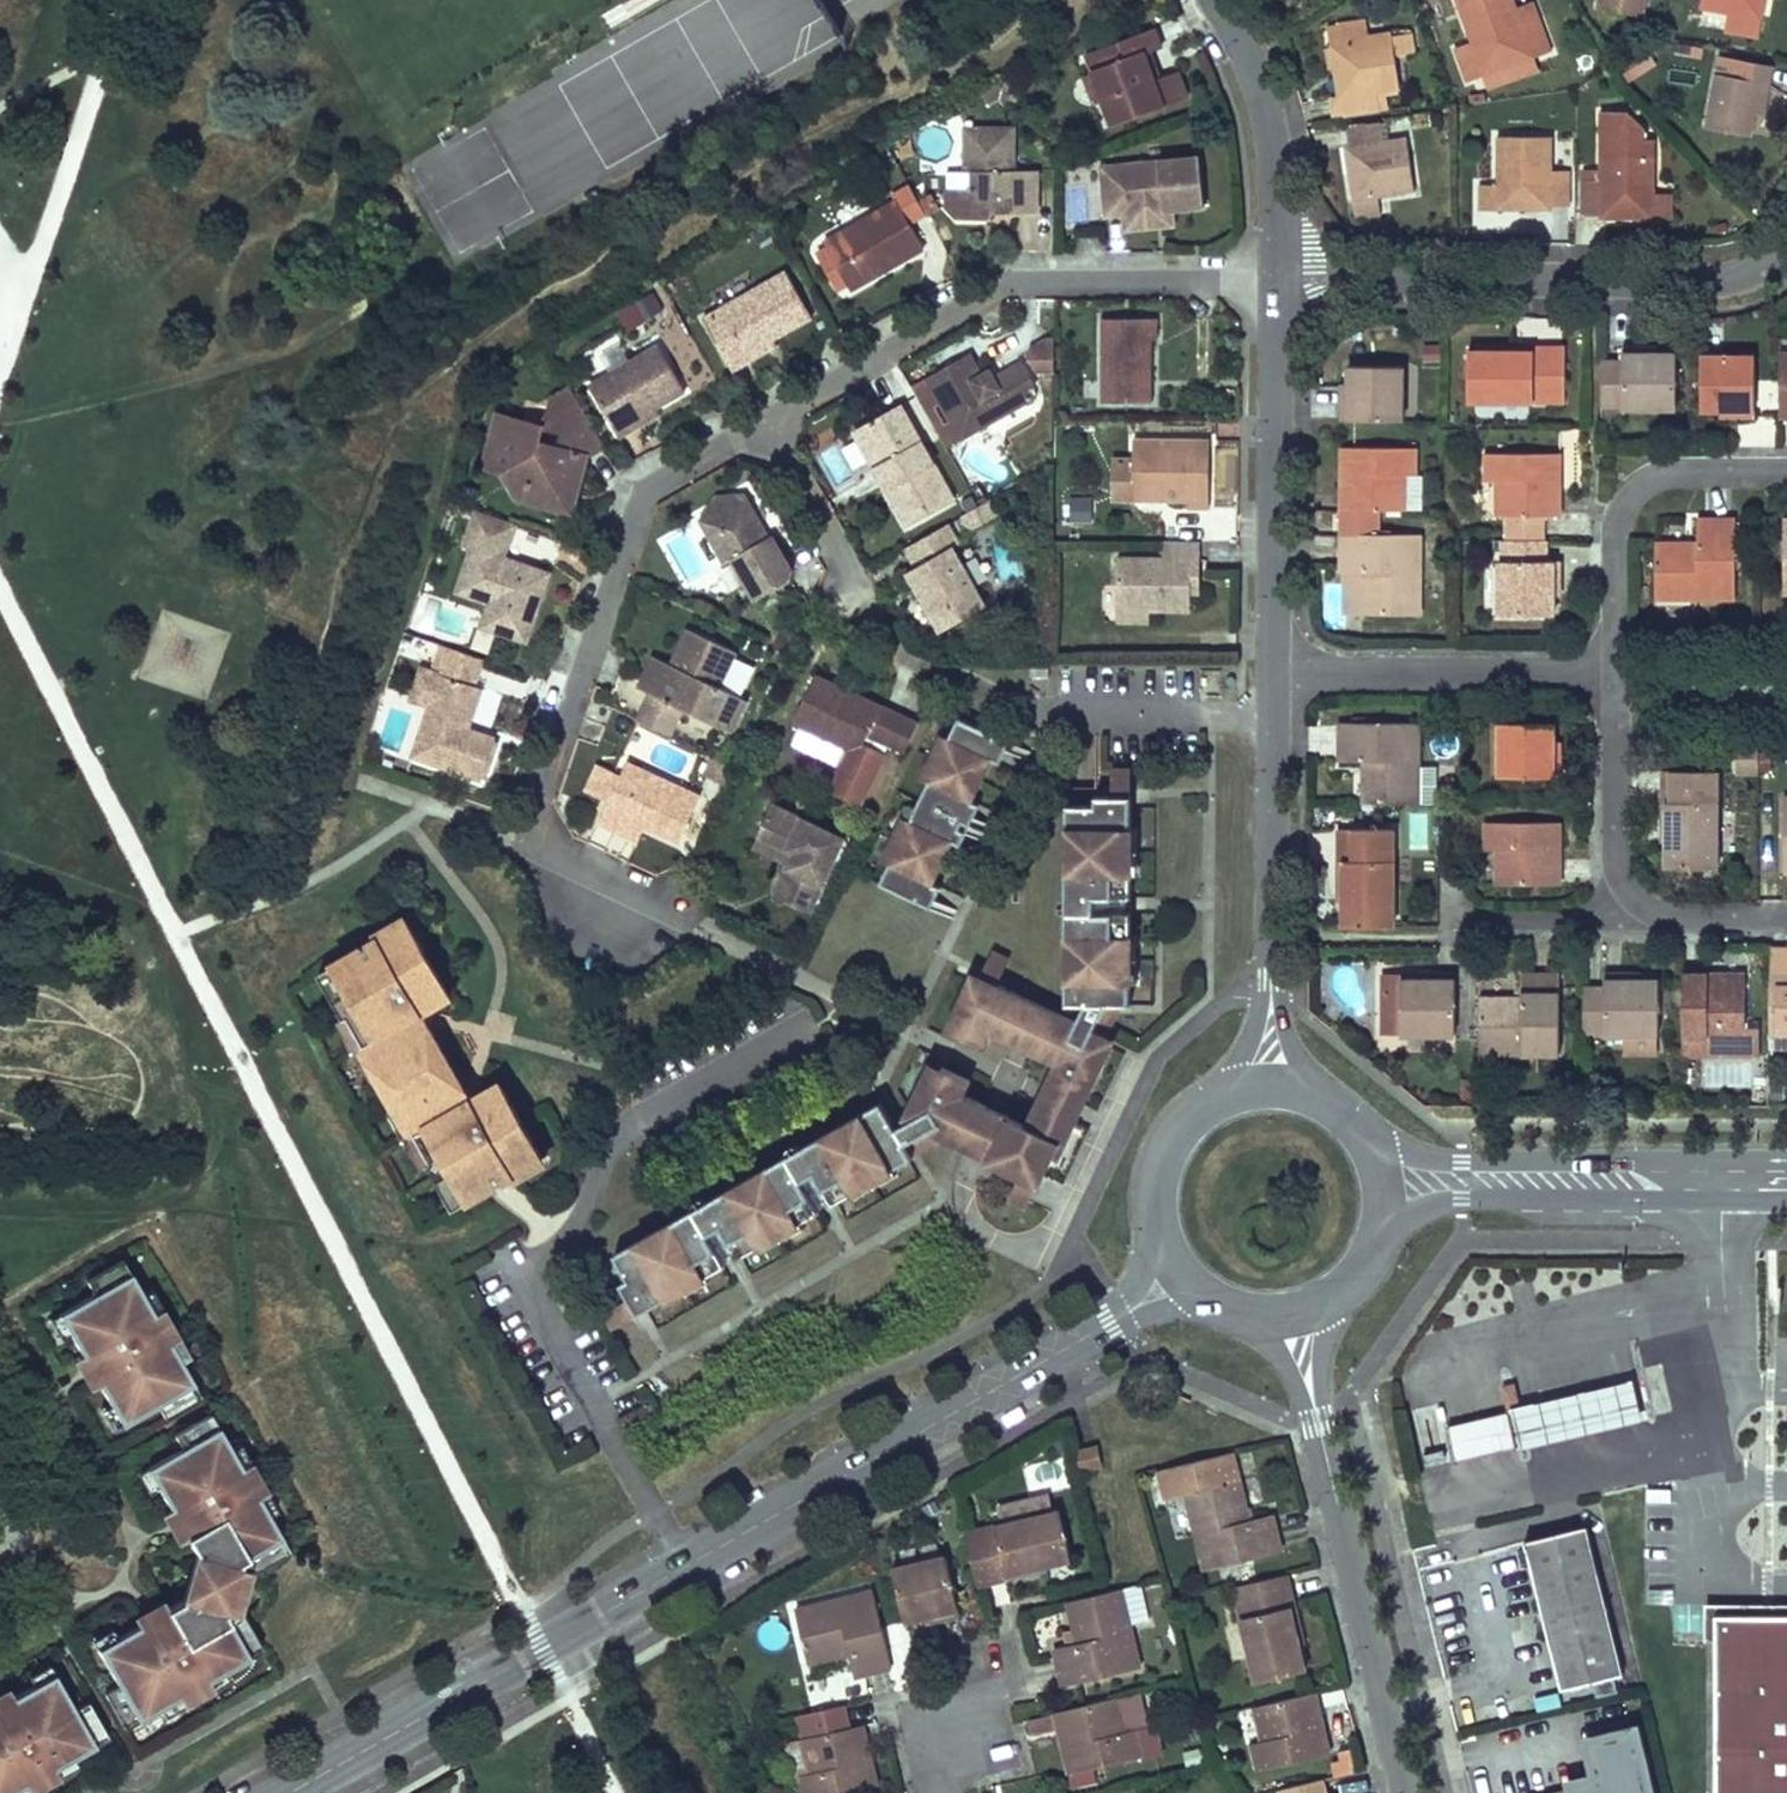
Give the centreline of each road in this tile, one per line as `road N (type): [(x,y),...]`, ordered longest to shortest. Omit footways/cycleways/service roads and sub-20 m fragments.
road 1 (residential): [(704,937),(556,871),(528,825),(640,484),(765,416)]
road 2 (residential): [(1274,716),(1044,715),(901,650),(765,416)]
road 3 (tertiary): [(686,1567),(1181,1279)]
road 4 (residential): [(765,416),(1014,274),(1282,278)]
road 5 (residential): [(1282,278),(1704,281),(1759,270),(1786,248)]
road 6 (residential): [(1298,1314),(1408,1792)]
road 7 (tertiary): [(269,1792),(686,1567)]
road 8 (tertiary): [(1786,1158),(1460,1163),(1370,1140)]
road 9 (tertiary): [(1382,1236),(1412,1213),(1459,1200),(1786,1200)]
road 10 (residential): [(1282,278),(1275,673)]
road 11 (residential): [(1274,716),(1267,1084)]
road 12 (residential): [(1786,471),(1692,471),(1660,476),(1634,493),(1614,539),(1615,673)]
road 13 (residential): [(1275,673),(1615,673)]
road 14 (residential): [(520,1279),(686,1567)]
road 15 (residential): [(1215,0),(1265,105),(1282,278)]
road 16 (tertiary): [(1267,1084),(1230,1089),(1197,1108),(1168,1143),(1156,1212),(1181,1279)]
road 17 (residential): [(1615,673),(1617,866),(1634,902)]
road 18 (residential): [(1634,902),(1589,917),(1461,918)]
road 19 (residential): [(1634,902),(1679,920),(1786,919)]
road 20 (residential): [(934,1792),(929,1771),(995,1670)]
road 21 (tertiary): [(1181,1279),(1257,1316),(1298,1314)]
road 22 (tertiary): [(1370,1140),(1347,1110),(1320,1095),(1267,1084)]

